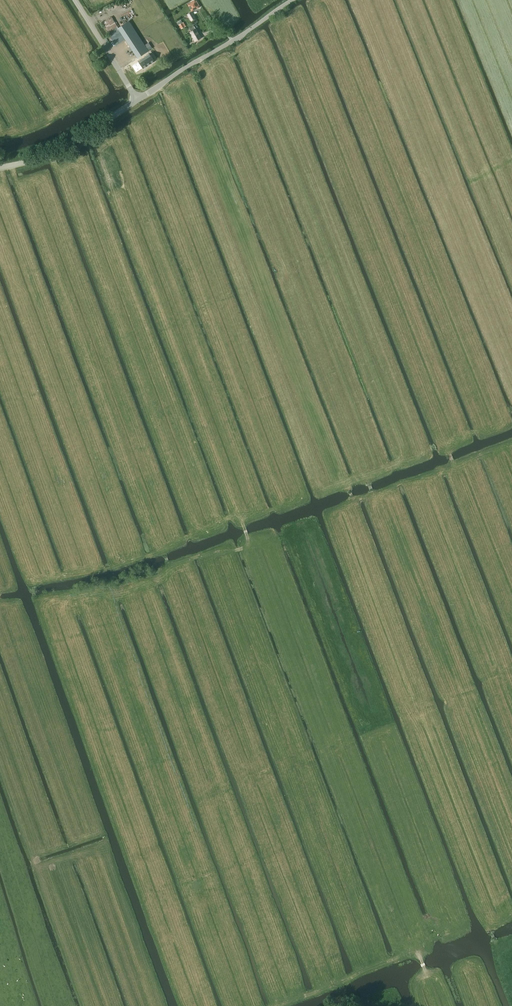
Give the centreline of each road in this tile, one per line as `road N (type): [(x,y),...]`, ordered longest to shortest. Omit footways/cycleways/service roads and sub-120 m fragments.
road 1 (track): [(452,1005),(425,972),(87,134)]
road 2 (track): [(10,166),(165,557)]
road 3 (track): [(167,562),(166,582),(266,856)]
road 4 (track): [(307,843),(147,896),(184,1005)]
road 5 (tertiary): [(137,100),(292,0)]
road 6 (tertiary): [(0,168),(54,153),(137,100)]
road 7 (track): [(418,951),(280,1005)]

